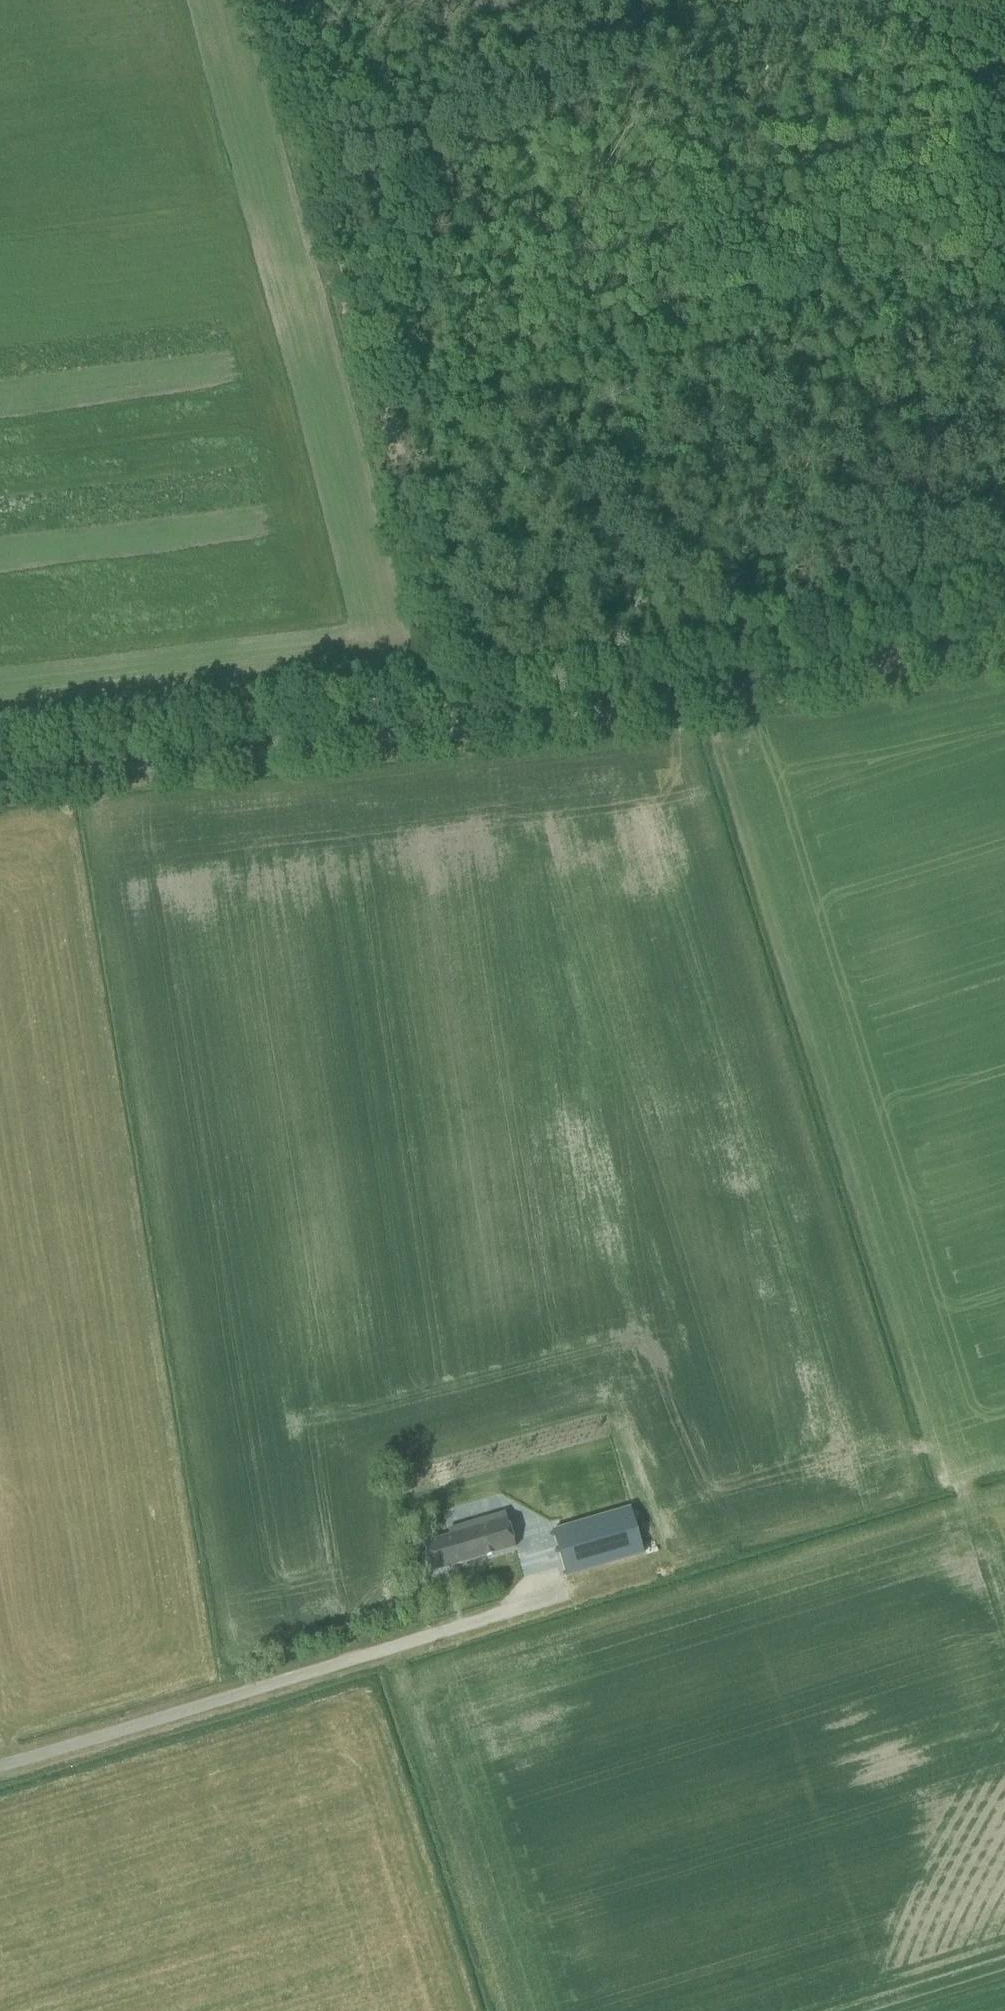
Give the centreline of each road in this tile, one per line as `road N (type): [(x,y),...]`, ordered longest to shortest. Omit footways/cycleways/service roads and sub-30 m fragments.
road 1 (unclassified): [(0,784),(851,681),(1004,645)]
road 2 (track): [(285,0),(462,725)]
road 3 (unclassified): [(0,1764),(428,1638)]

